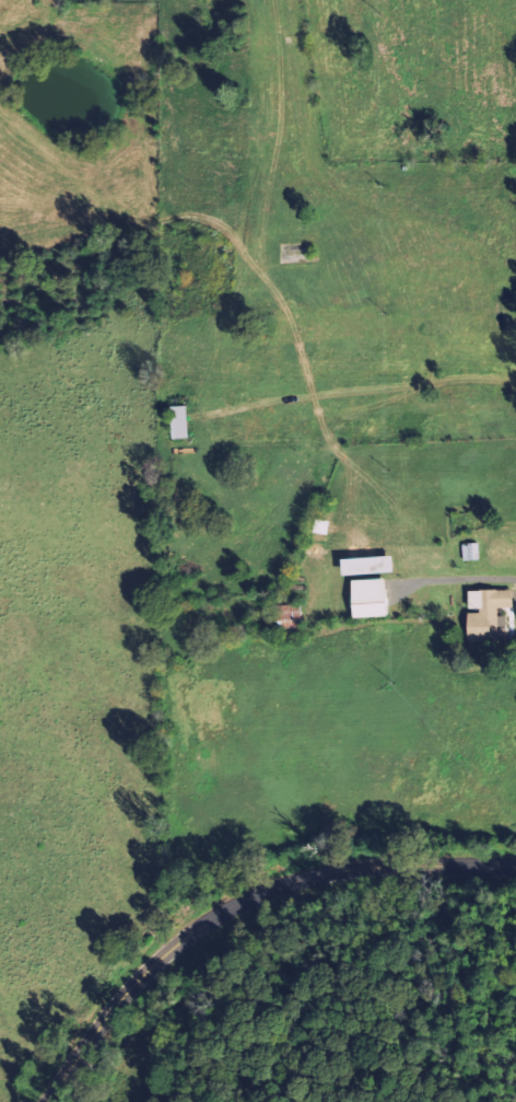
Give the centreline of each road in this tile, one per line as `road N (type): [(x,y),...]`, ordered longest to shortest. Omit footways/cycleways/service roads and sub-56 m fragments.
road 1 (tertiary): [(50,1101),(143,974),(241,902),(367,868),(515,869)]

